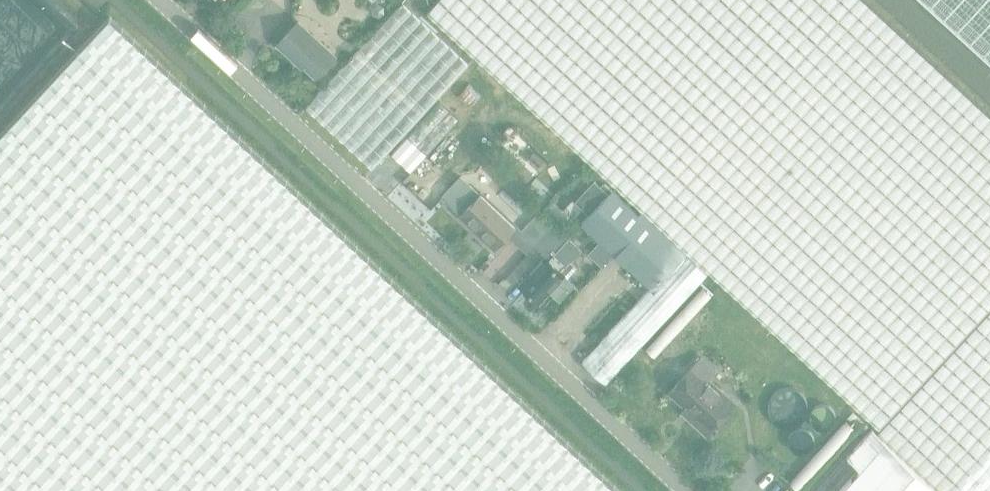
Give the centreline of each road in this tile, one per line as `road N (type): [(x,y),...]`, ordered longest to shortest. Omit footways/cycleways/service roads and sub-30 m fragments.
road 1 (unclassified): [(689,490),(164,0)]

